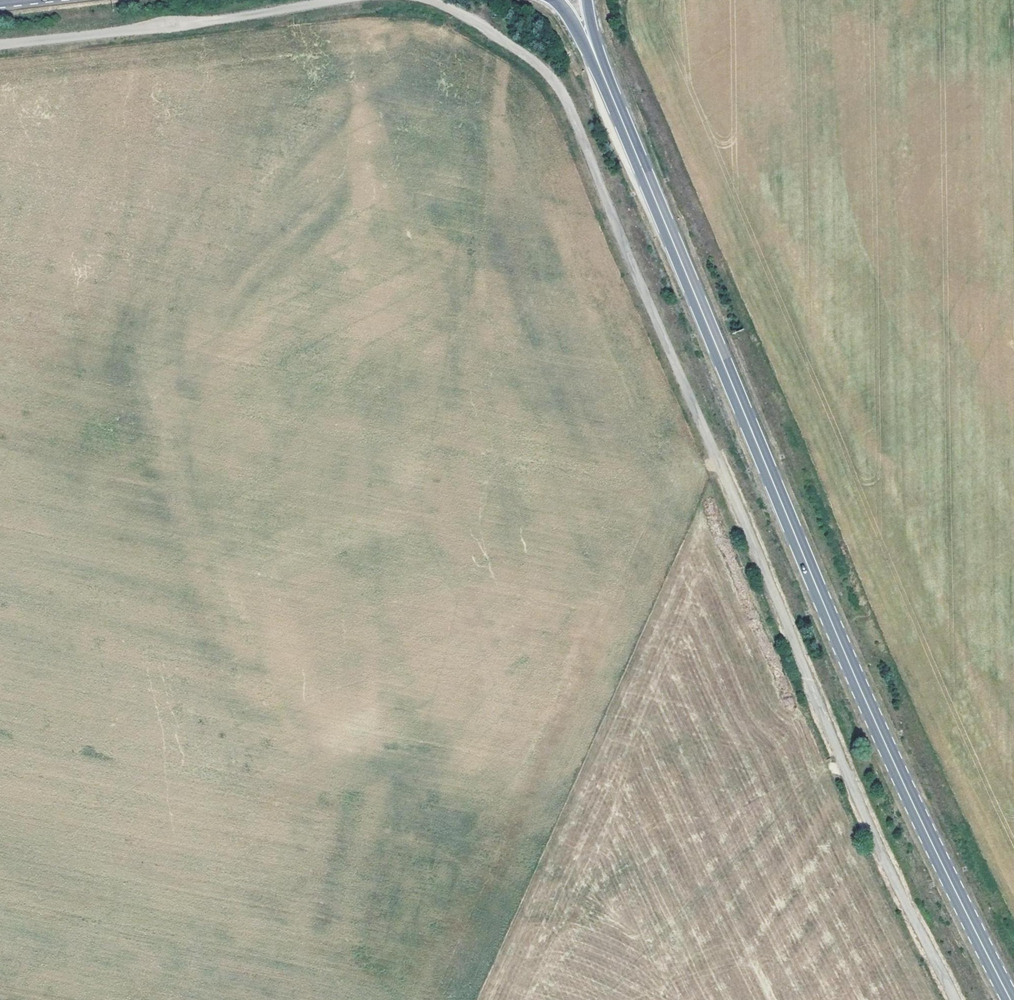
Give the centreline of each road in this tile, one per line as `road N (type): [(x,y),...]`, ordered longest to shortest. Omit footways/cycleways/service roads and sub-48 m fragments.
road 1 (primary): [(1010,999),(853,672),(599,61)]

